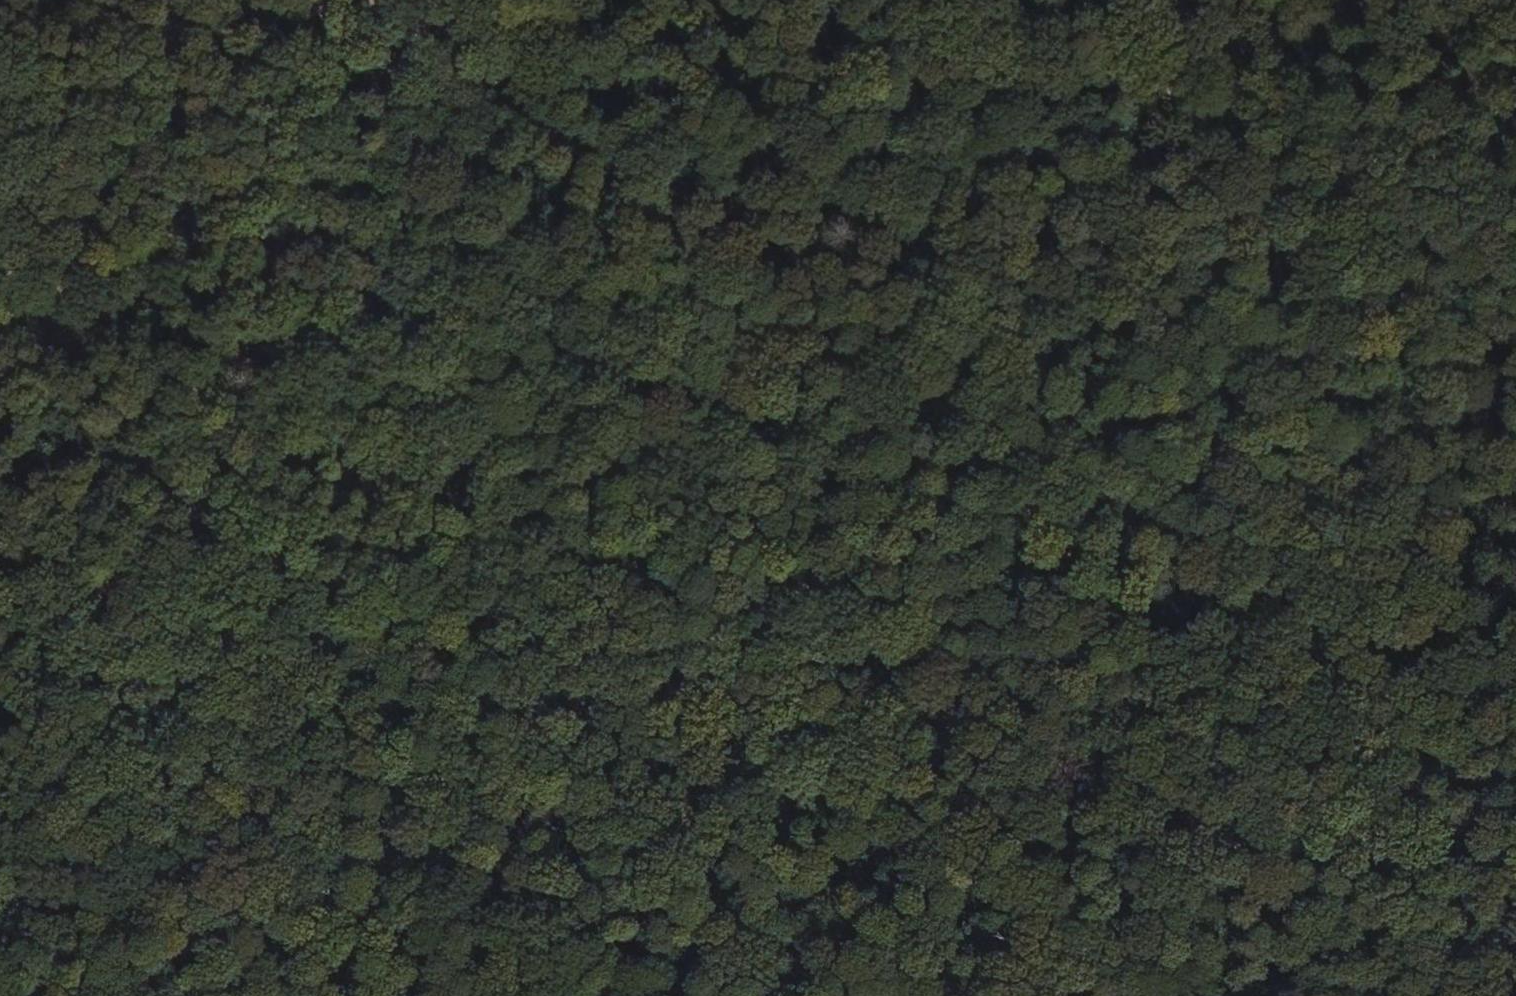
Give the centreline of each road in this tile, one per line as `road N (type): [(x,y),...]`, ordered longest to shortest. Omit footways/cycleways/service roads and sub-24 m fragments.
road 1 (track): [(0,757),(171,423),(435,0)]
road 2 (track): [(928,0),(1515,209)]

